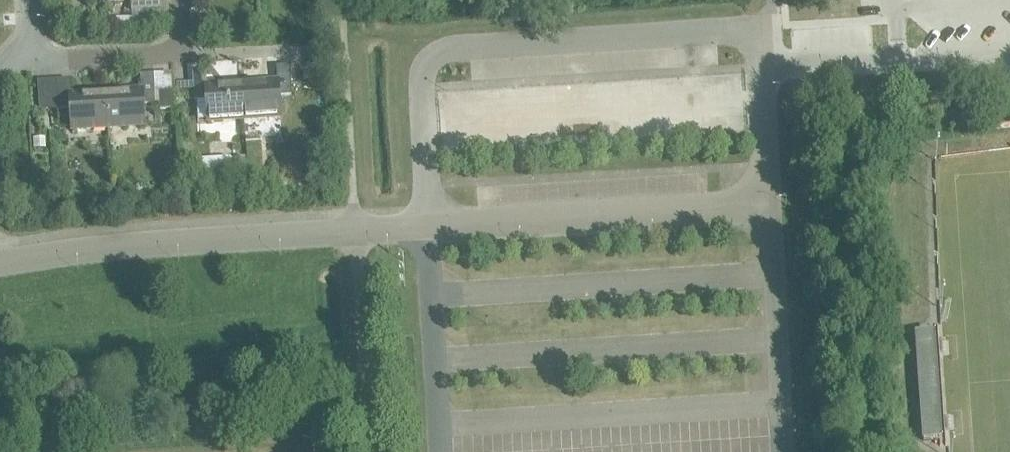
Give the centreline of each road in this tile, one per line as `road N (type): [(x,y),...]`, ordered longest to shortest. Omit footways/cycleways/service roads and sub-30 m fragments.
road 1 (residential): [(765,67),(761,29),(437,50),(420,75),(428,223)]
road 2 (residential): [(428,223),(770,205),(765,67)]
road 3 (residential): [(0,259),(106,244),(428,223)]
road 4 (residential): [(1009,52),(765,67)]
road 5 (residential): [(20,50),(183,51)]
road 6 (residential): [(183,51),(305,40)]

